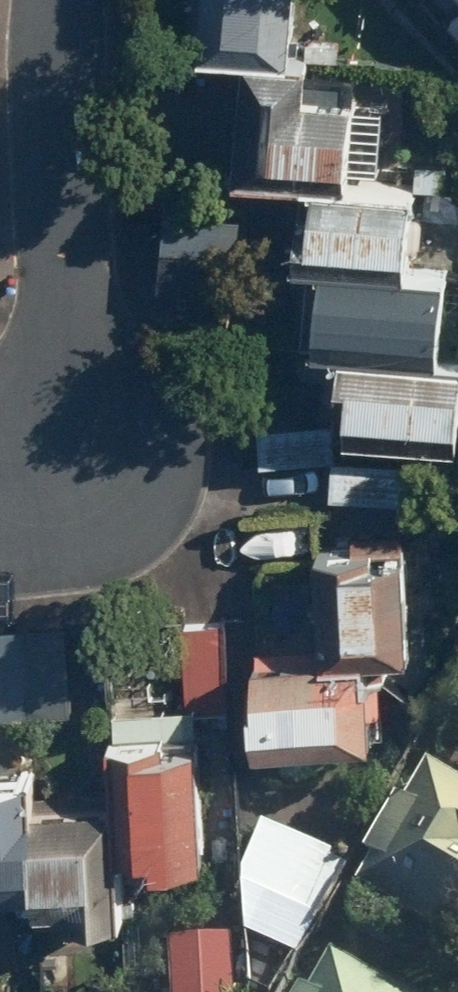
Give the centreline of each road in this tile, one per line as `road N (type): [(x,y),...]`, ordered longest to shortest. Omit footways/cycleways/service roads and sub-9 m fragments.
road 1 (residential): [(56,0),(72,452)]

